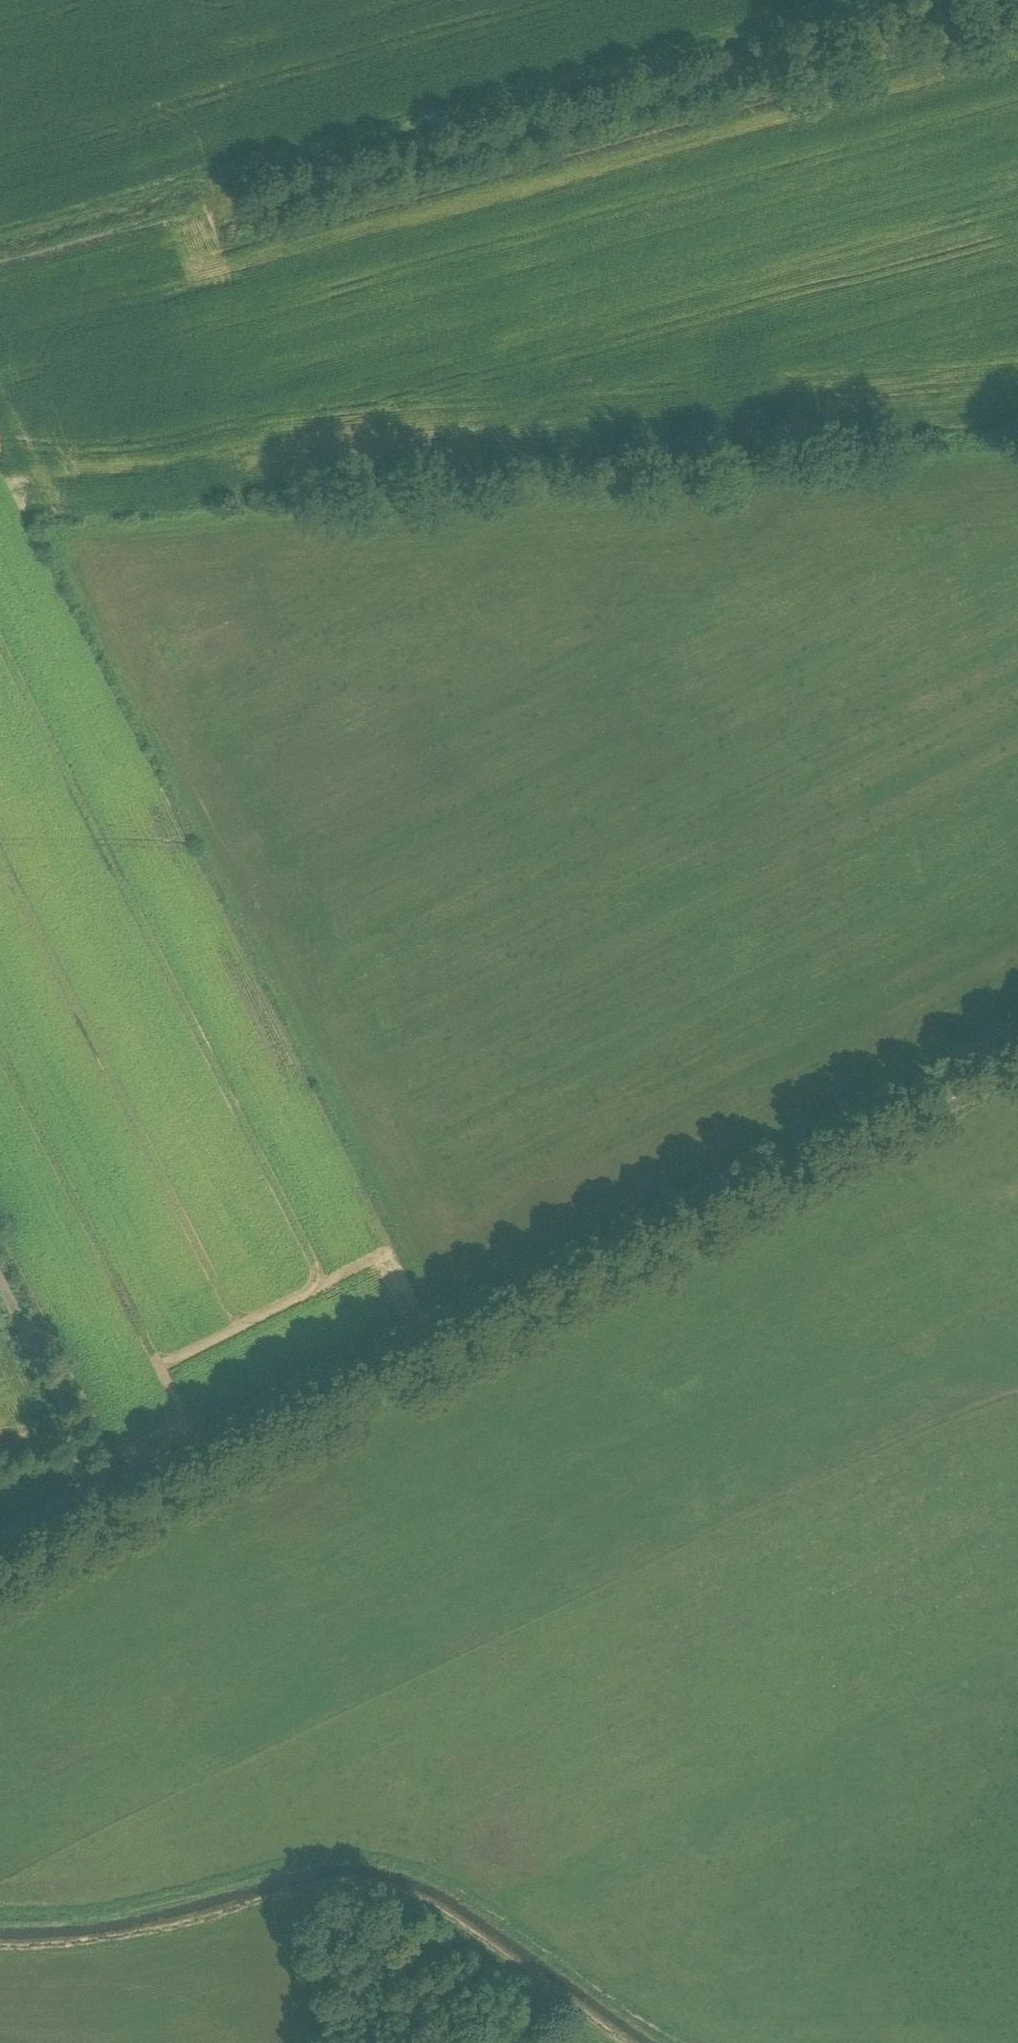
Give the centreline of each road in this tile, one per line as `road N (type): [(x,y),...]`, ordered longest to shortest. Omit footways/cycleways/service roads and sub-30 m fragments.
road 1 (tertiary): [(121,1512),(1017,1058)]
road 2 (unclassified): [(121,1512),(0,1275)]
road 3 (tertiary): [(0,1573),(121,1512)]

